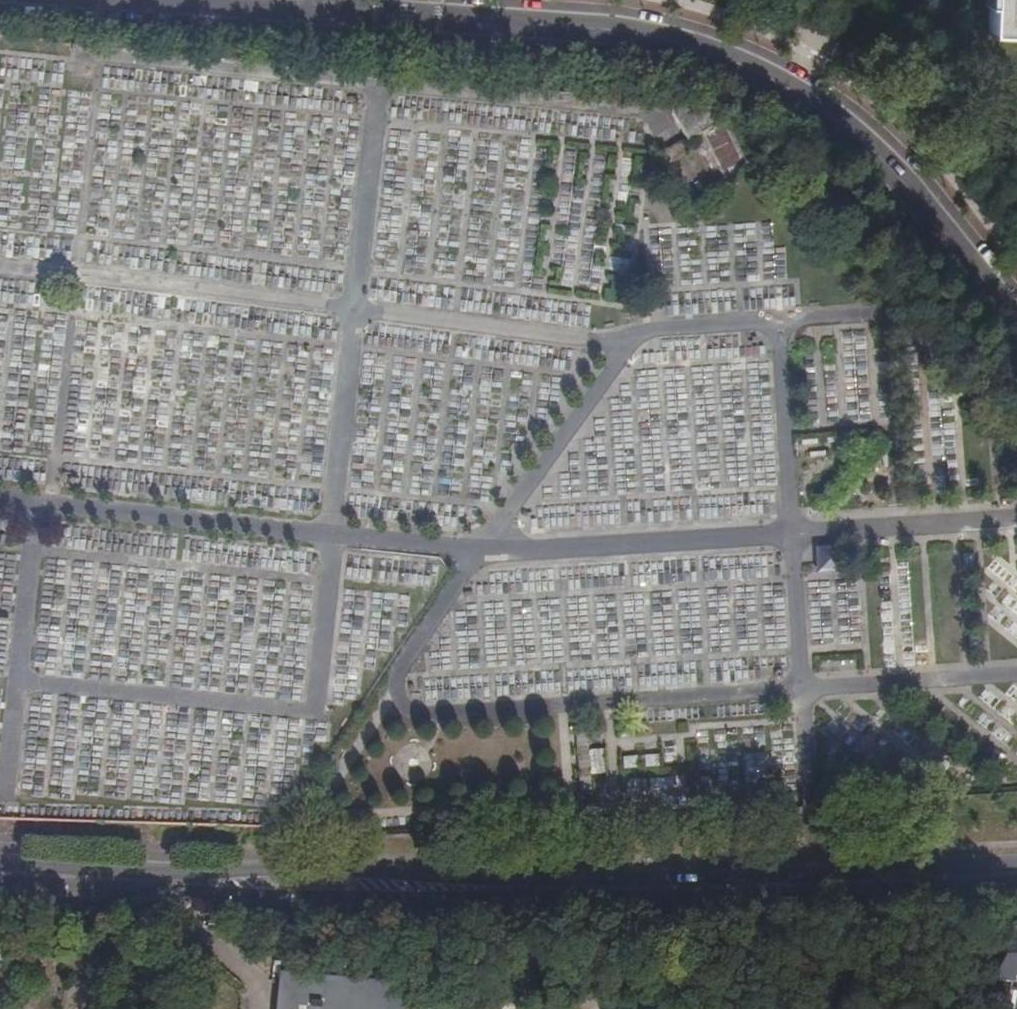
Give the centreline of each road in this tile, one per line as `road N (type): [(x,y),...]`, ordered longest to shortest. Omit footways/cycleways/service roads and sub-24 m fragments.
road 1 (tertiary): [(1016,866),(298,889),(0,872)]
road 2 (unclassified): [(168,0),(595,27),(703,51),(779,81),(869,147),(1016,317)]

